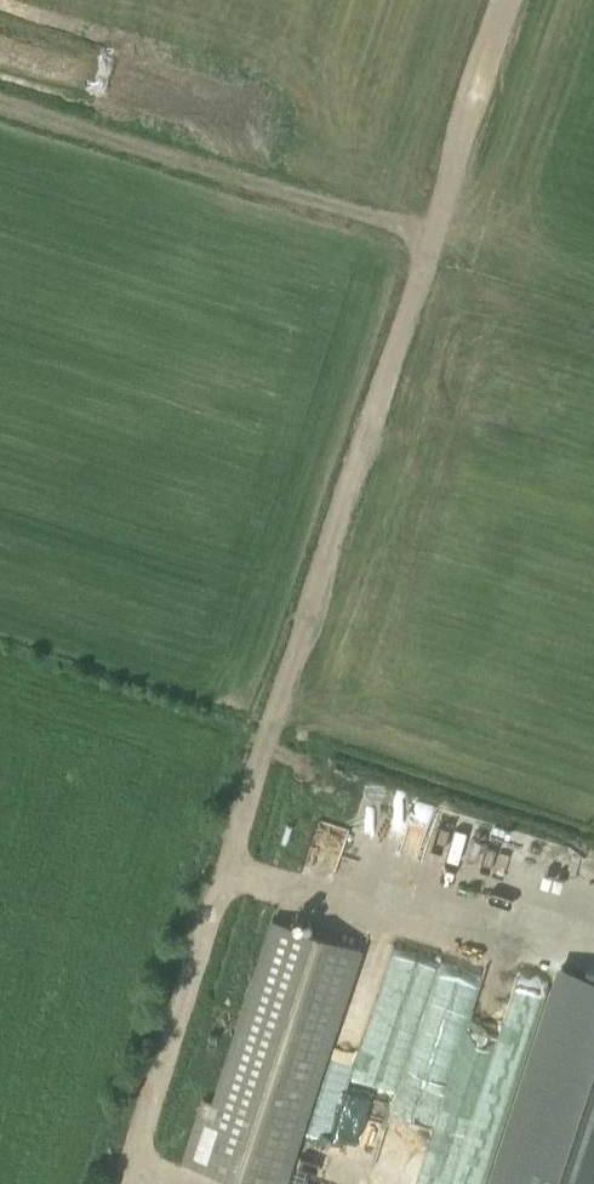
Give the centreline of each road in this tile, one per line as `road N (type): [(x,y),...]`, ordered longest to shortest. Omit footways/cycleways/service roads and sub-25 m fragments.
road 1 (track): [(430,234),(120,1183)]
road 2 (track): [(430,234),(0,99)]
road 3 (track): [(507,0),(430,234)]

